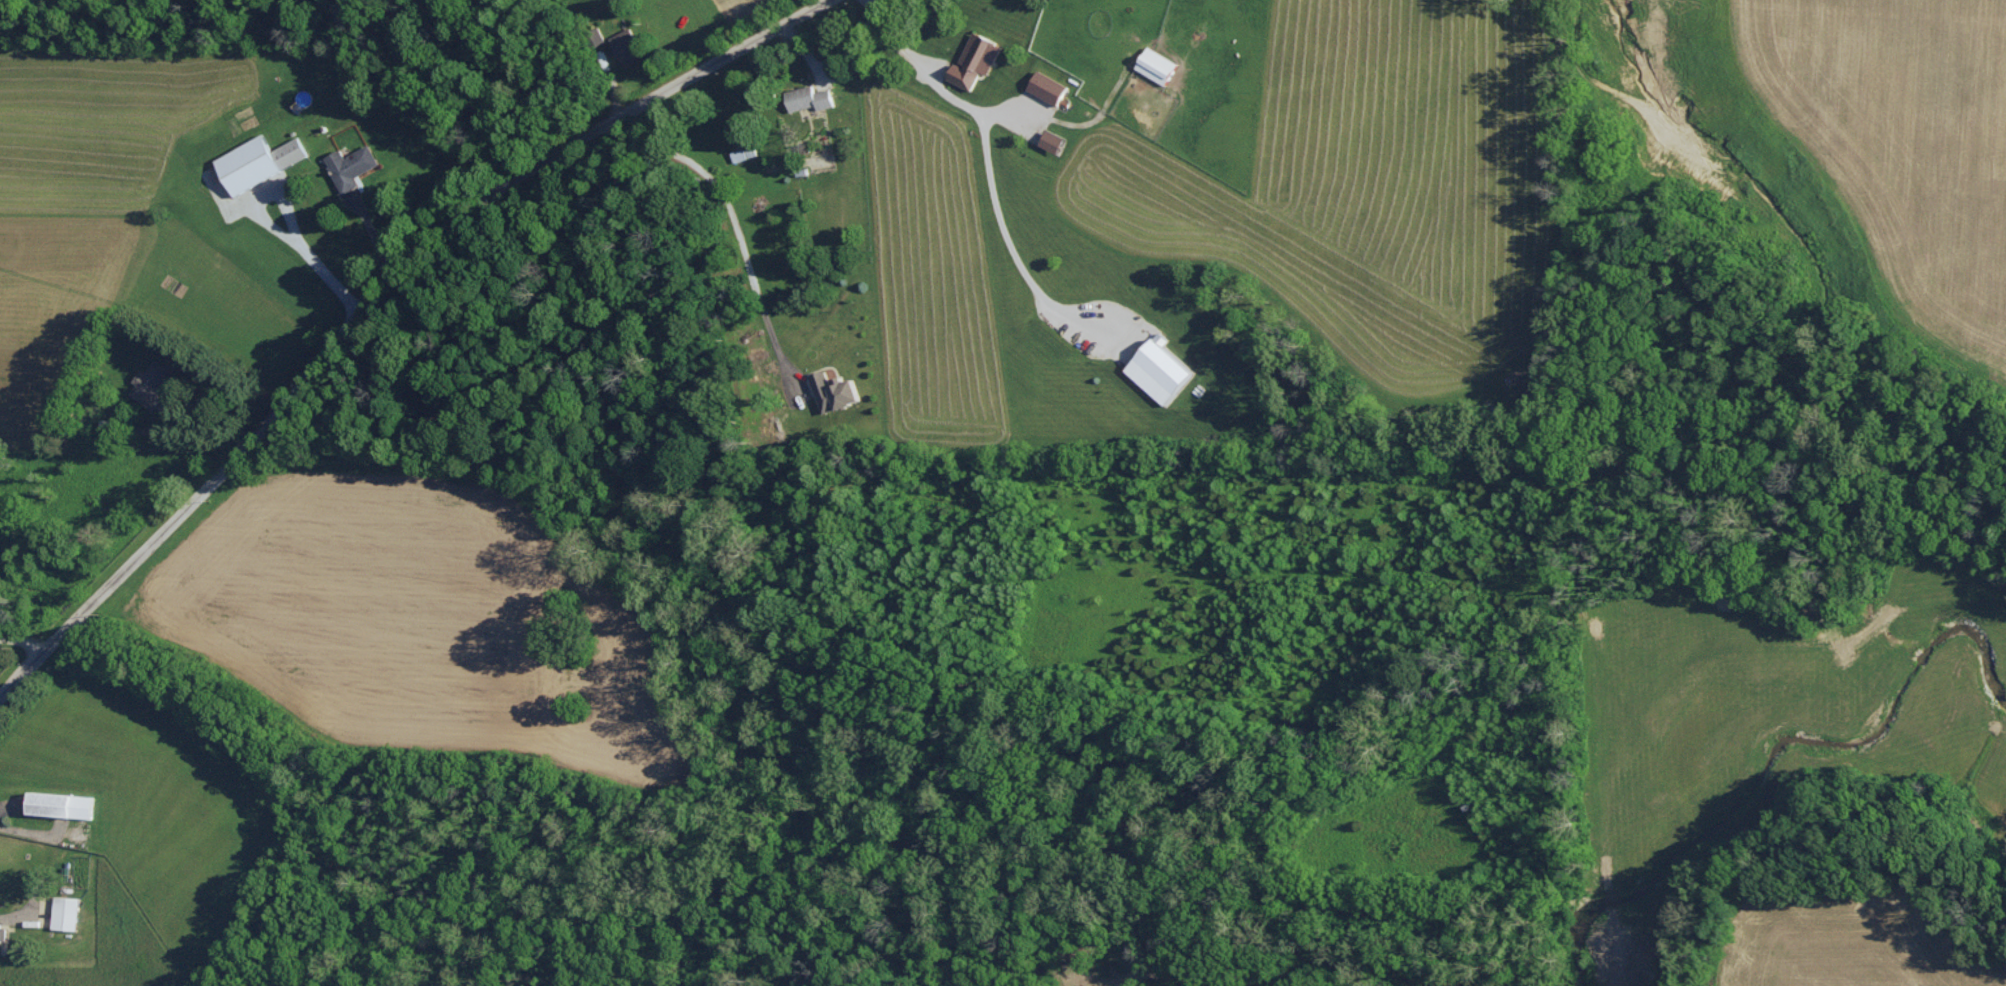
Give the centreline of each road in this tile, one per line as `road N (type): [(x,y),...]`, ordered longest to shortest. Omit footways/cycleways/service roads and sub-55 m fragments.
road 1 (residential): [(0,698),(223,472),(419,250),(623,112),(830,0)]

